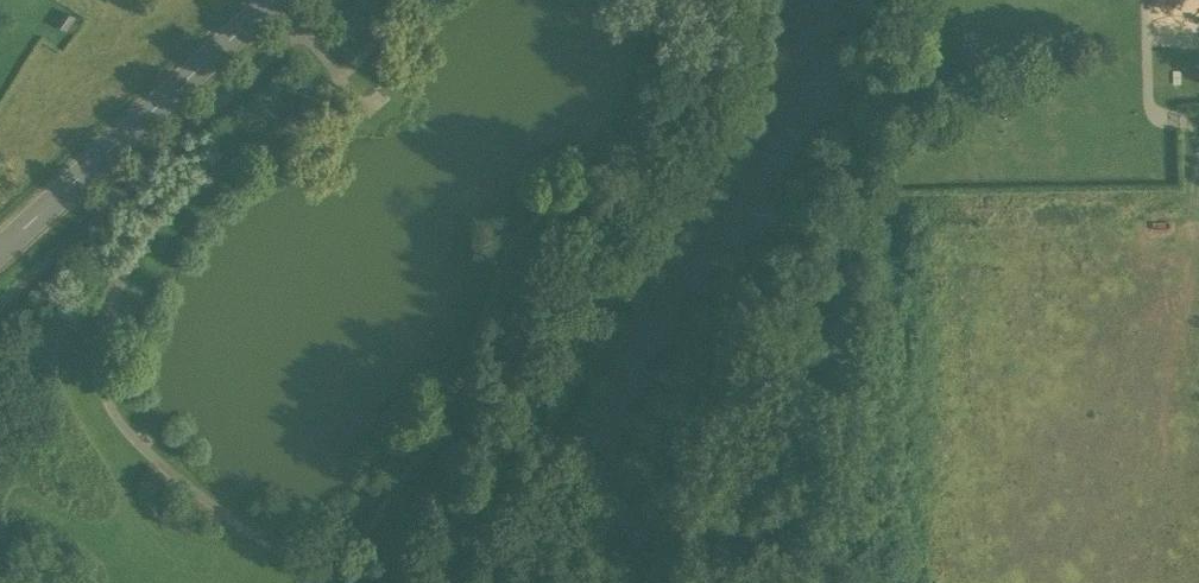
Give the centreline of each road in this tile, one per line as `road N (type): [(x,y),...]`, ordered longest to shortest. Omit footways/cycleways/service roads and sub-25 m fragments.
road 1 (track): [(464,582),(459,549),(468,502),(729,119),(742,0)]
road 2 (tertiary): [(272,0),(0,248)]

